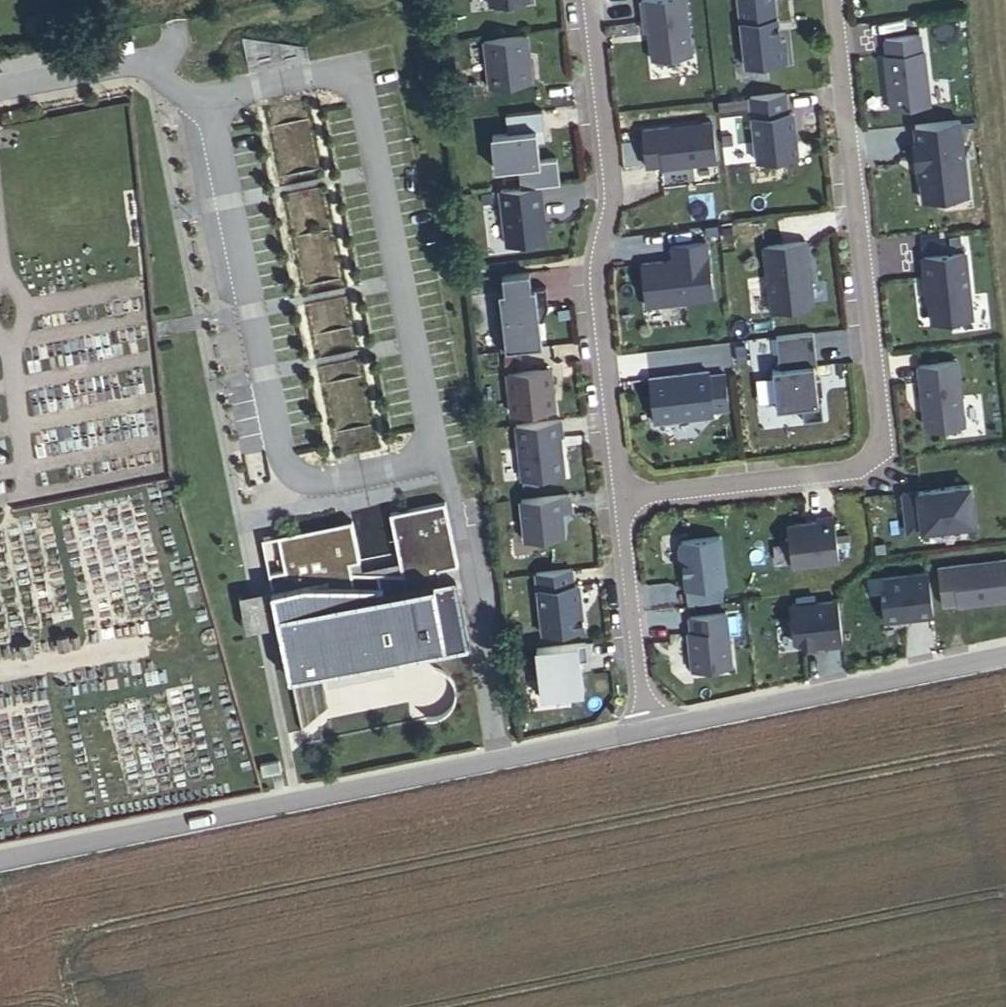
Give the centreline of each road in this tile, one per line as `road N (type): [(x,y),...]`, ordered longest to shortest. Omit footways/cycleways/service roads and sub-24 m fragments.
road 1 (residential): [(626,501),(835,479),(873,457),(882,412),(838,0)]
road 2 (unclassified): [(437,437),(352,65),(201,97)]
road 3 (unclassified): [(201,97),(270,439),(294,466),(437,437)]
road 4 (unclassified): [(0,855),(498,752)]
road 5 (unclassified): [(652,720),(1005,653)]
road 6 (residential): [(437,437),(498,752)]
road 7 (residential): [(590,0),(610,195),(602,296)]
road 8 (residential): [(626,501),(652,720)]
road 9 (unclassified): [(0,87),(139,64),(201,97)]
road 10 (residential): [(602,296),(626,501)]
road 11 (unclassified): [(498,752),(652,720)]

